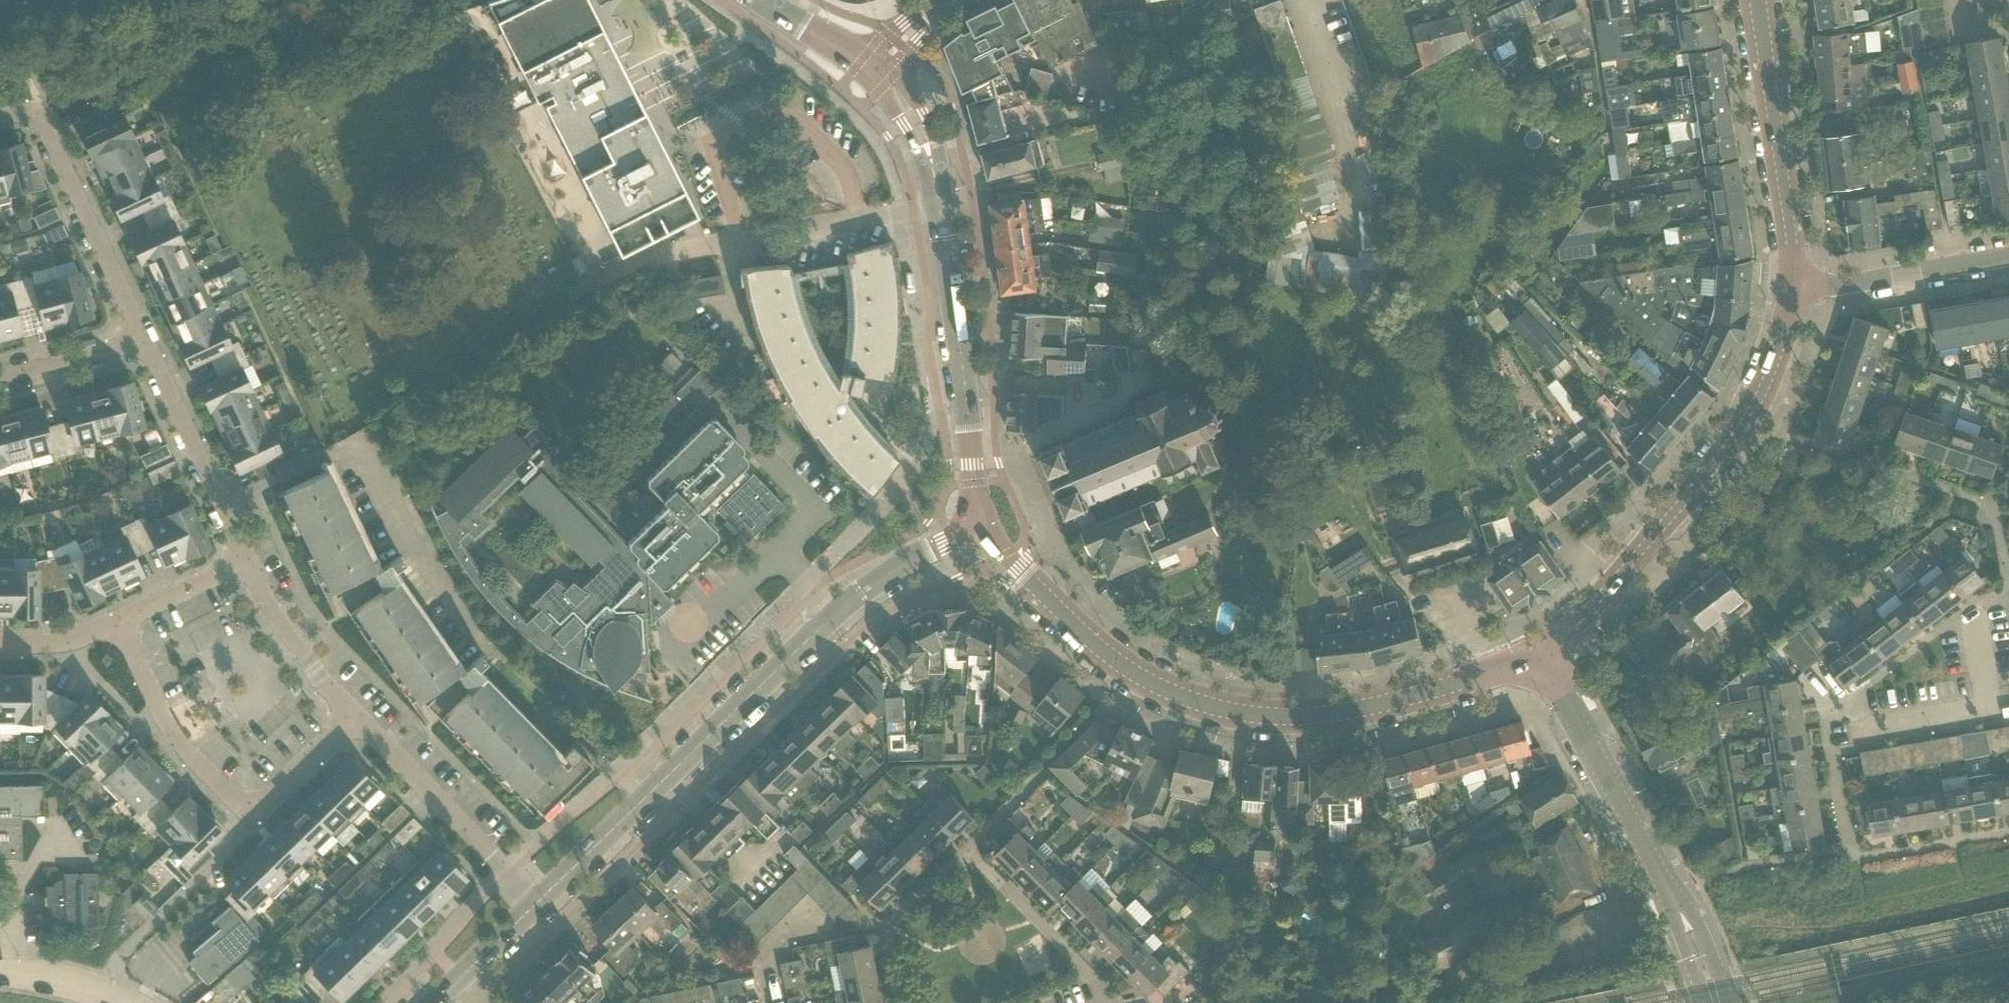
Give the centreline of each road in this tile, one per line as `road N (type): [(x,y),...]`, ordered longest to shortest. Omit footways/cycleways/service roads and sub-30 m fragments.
road 1 (secondary): [(538,902),(840,609),(979,524)]
road 2 (tertiary): [(1038,596),(1132,681),(1286,725),(1358,720),(1547,656)]
road 3 (secondary): [(979,524),(942,206),(921,130),(887,83)]
road 4 (tertiary): [(1547,656),(1602,604),(1741,424),(1797,299)]
road 5 (residential): [(361,720),(272,807),(253,816),(173,733),(115,626)]
road 6 (tertiary): [(1797,299),(1759,0)]
road 7 (tertiary): [(1676,898),(1547,656)]
road 8 (residential): [(139,320),(53,129),(30,107),(0,107)]
road 9 (residential): [(246,552),(139,320)]
road 10 (residential): [(538,902),(361,720)]
road 11 (residential): [(1797,299),(2008,265)]
road 12 (residential): [(361,720),(293,640),(246,552)]
road 13 (residential): [(1834,732),(1991,706)]
road 14 (residential): [(0,379),(139,320)]
road 15 (residential): [(115,626),(246,552)]

